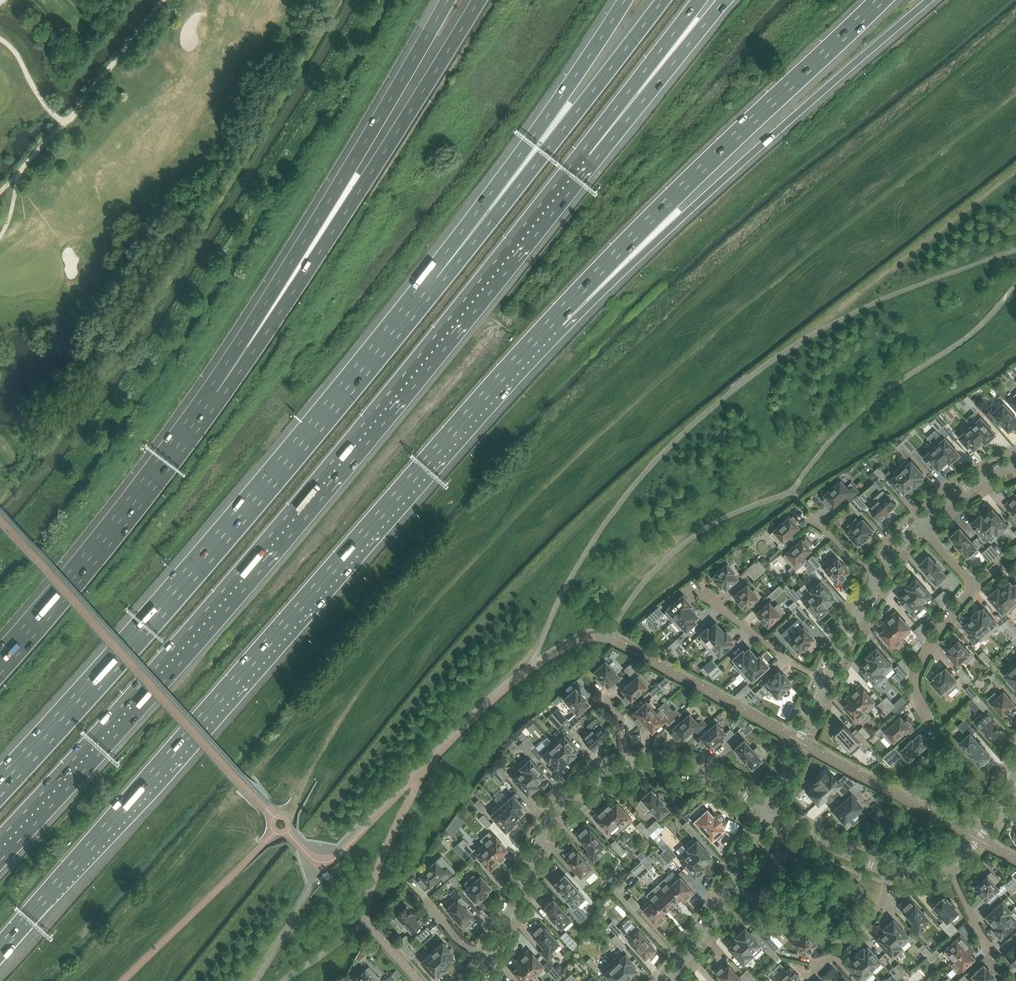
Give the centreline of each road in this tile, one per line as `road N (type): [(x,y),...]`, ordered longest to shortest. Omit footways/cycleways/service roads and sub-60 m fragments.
road 1 (motorway): [(0,838),(209,607),(584,151)]
road 2 (motorway): [(0,949),(553,320)]
road 3 (motorway): [(437,277),(223,537),(0,785)]
road 4 (motorway): [(479,0),(305,276),(202,414)]
road 5 (motorway): [(553,320),(929,0)]
road 6 (motorway): [(448,0),(202,414)]
road 7 (motorway): [(553,320),(880,0)]
road 8 (motorway): [(664,0),(437,277)]
road 9 (motorway): [(626,0),(437,277)]
road 10 (motorway): [(202,414),(0,663)]
road 11 (residential): [(488,958),(561,804),(627,765)]
road 12 (motorway): [(584,151),(725,0)]
road 13 (residential): [(666,980),(699,939),(766,811)]
road 14 (motorway): [(584,151),(699,0)]
road 15 (residential): [(627,765),(697,770),(766,811)]
road 16 (residential): [(824,679),(701,594)]
road 17 (residential): [(926,716),(918,675),(974,588)]
road 18 (residential): [(766,811),(824,679)]
road 19 (residential): [(886,869),(766,811)]
road 20 (residential): [(1015,769),(983,834),(947,866)]

